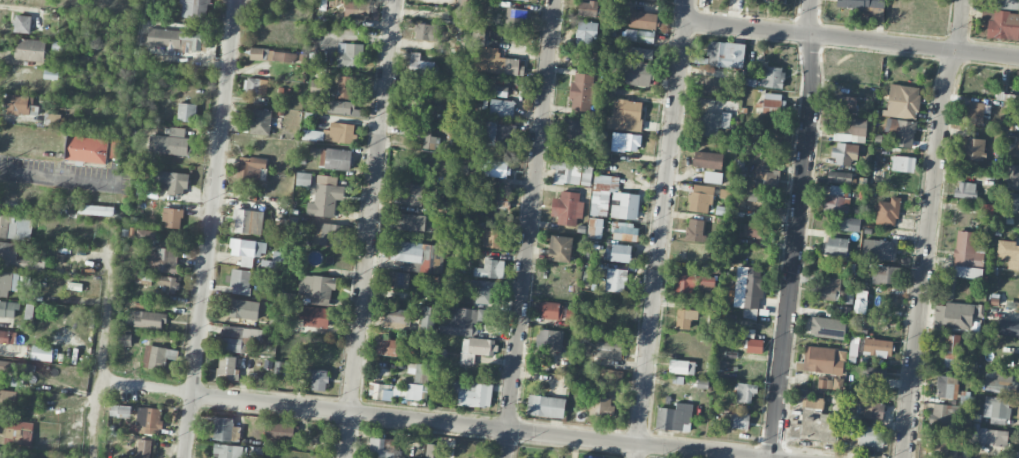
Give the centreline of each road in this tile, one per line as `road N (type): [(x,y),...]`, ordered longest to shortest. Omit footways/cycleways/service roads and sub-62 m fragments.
road 1 (residential): [(747,457),(102,376),(109,285),(103,256)]
road 2 (residential): [(963,0),(942,97),(904,457)]
road 3 (residential): [(555,0),(504,457)]
road 4 (residential): [(394,0),(345,457)]
road 5 (residential): [(233,0),(185,457)]
road 6 (residential): [(812,0),(813,85),(771,457)]
road 7 (residential): [(685,20),(634,457)]
road 8 (residential): [(1018,57),(685,20)]

